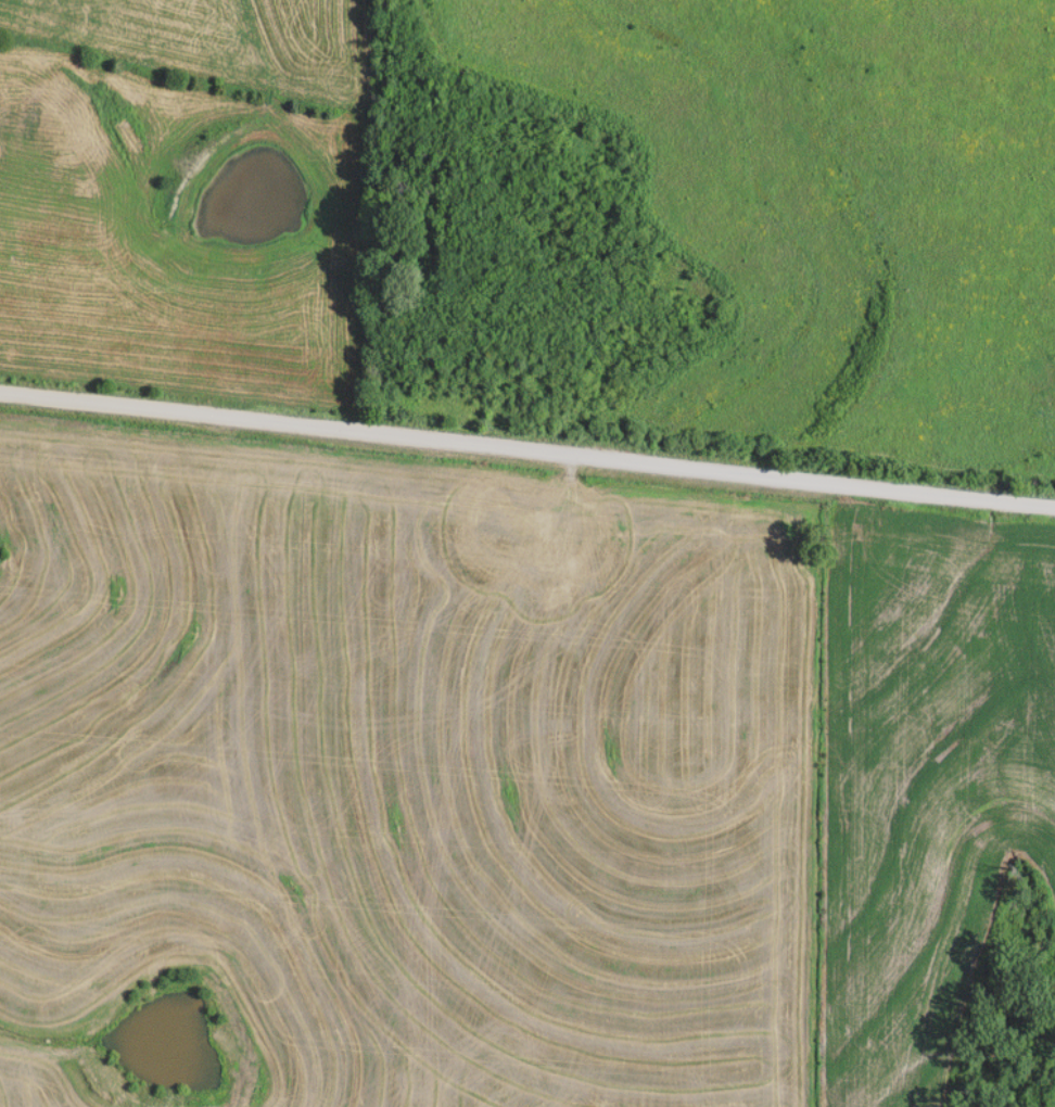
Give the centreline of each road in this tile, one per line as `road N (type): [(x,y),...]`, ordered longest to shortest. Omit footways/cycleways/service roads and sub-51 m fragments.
road 1 (residential): [(0,393),(1054,508)]

